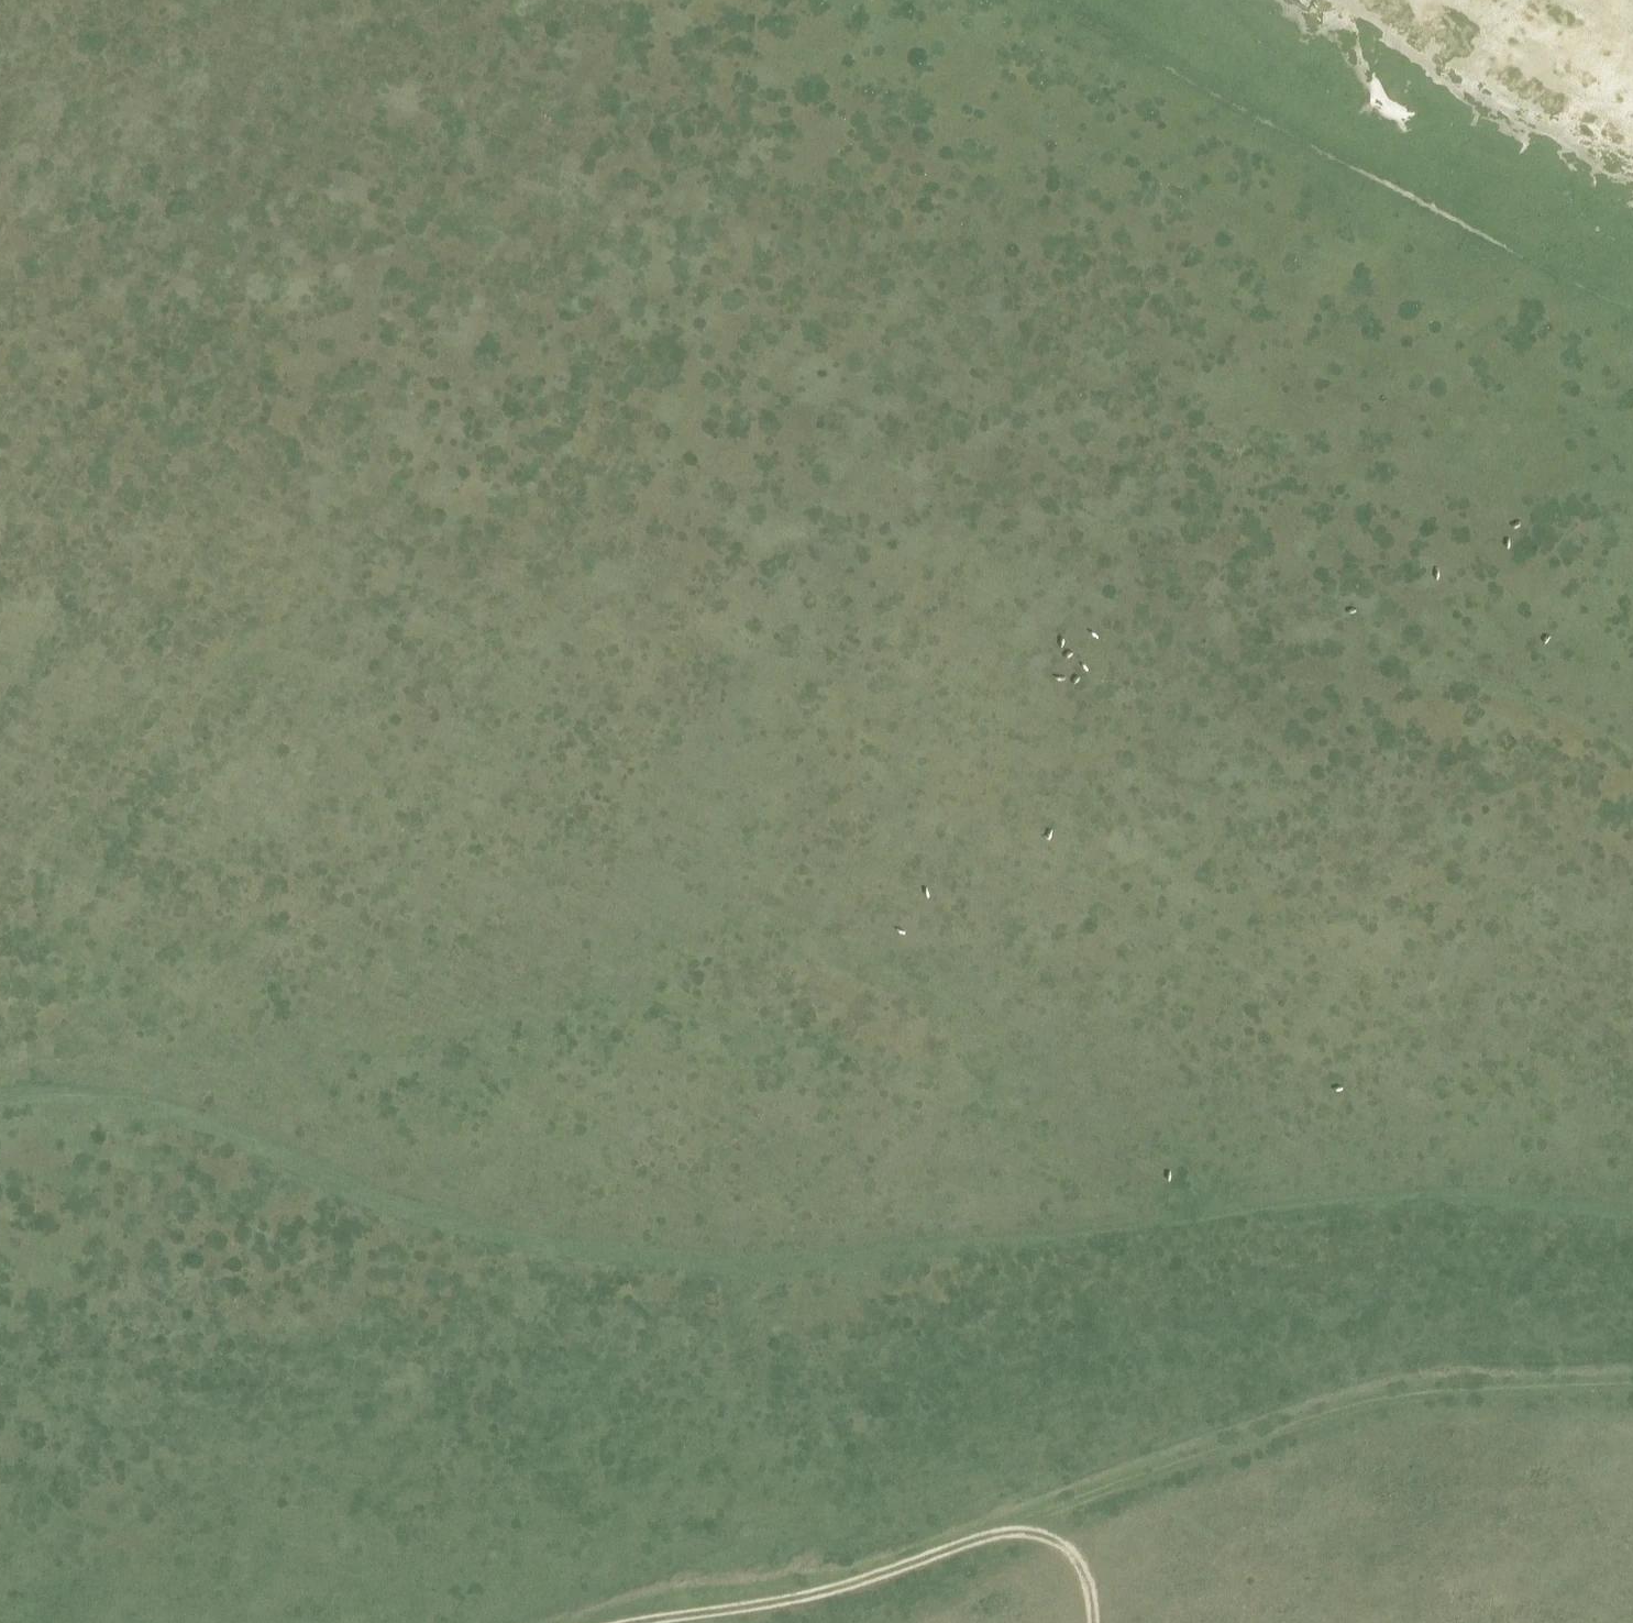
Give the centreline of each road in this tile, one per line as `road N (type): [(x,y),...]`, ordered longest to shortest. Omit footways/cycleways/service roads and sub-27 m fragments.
road 1 (track): [(1632,1371),(1428,1380),(1300,1409),(1139,1468),(1015,1531)]
road 2 (track): [(637,1622),(834,1589),(1015,1531),(1058,1543),(1087,1581),(1088,1622)]

